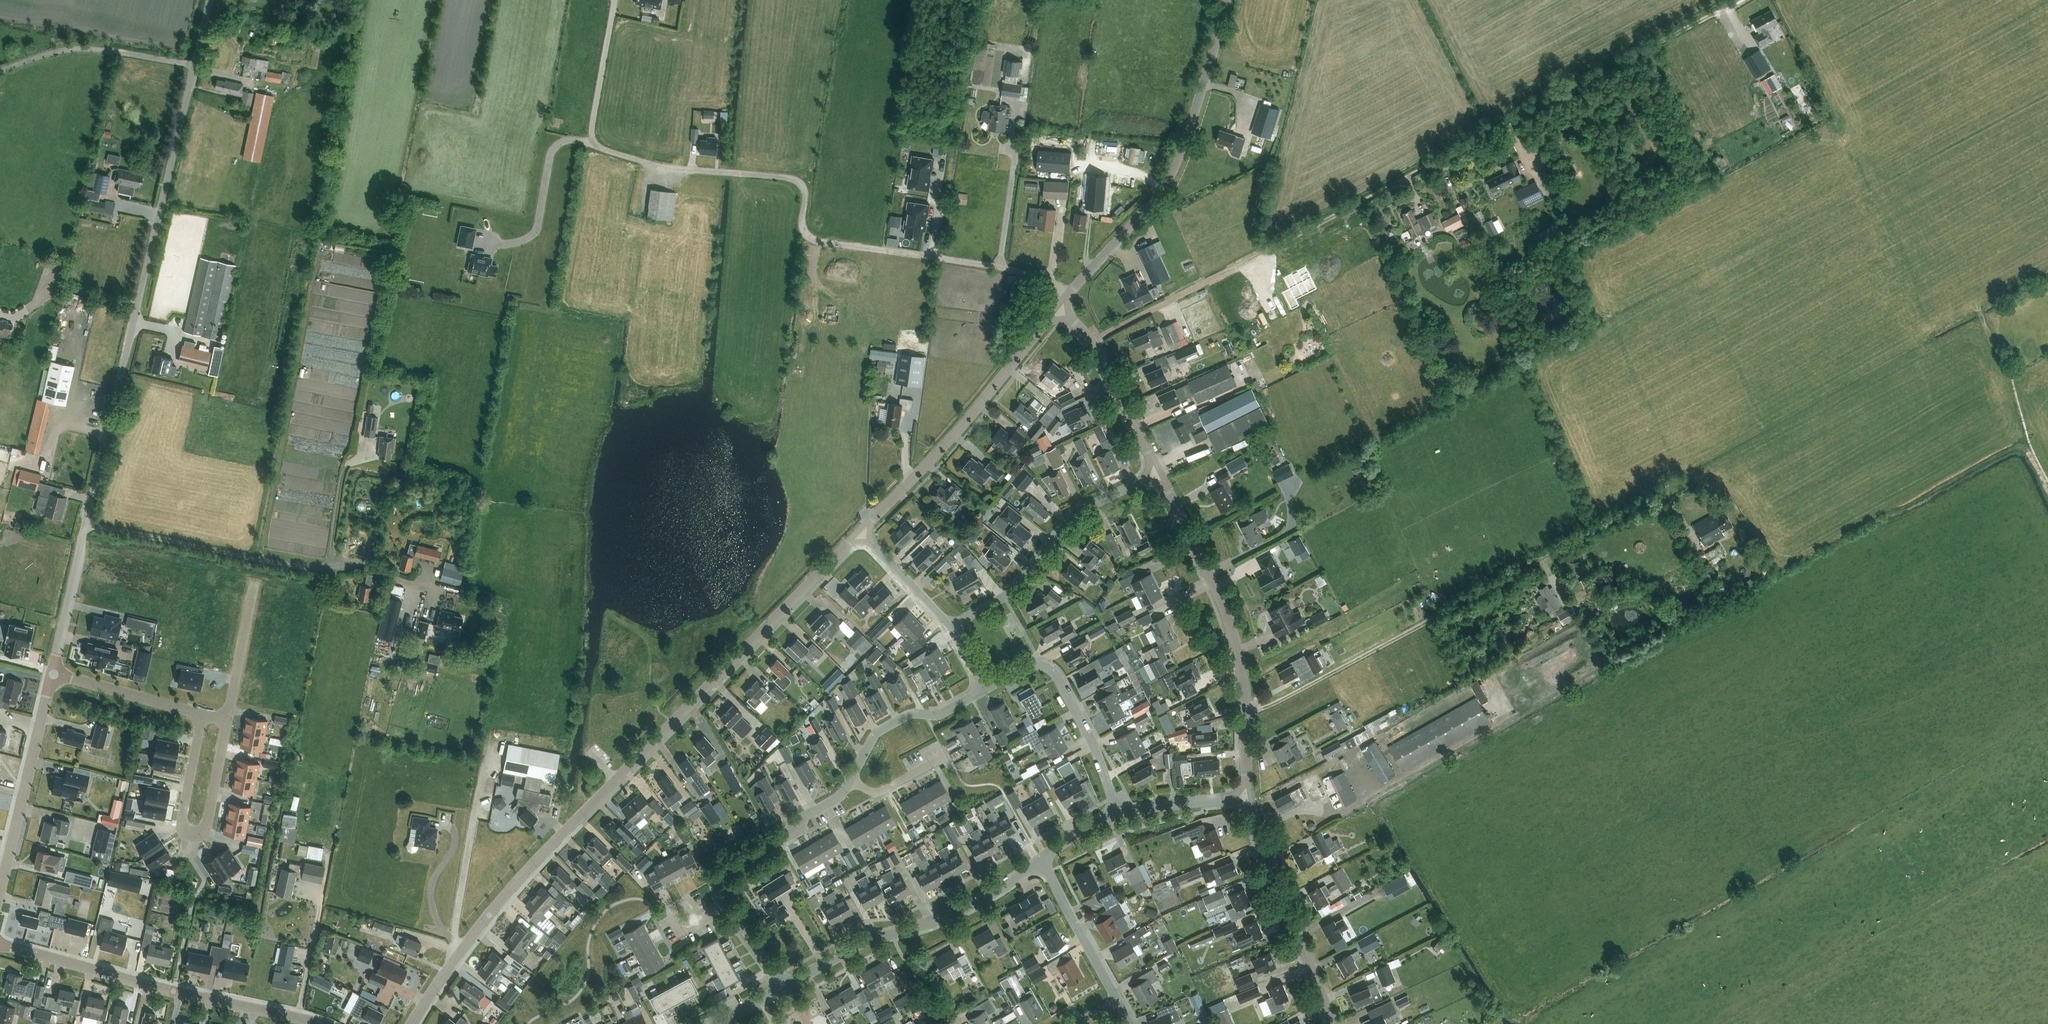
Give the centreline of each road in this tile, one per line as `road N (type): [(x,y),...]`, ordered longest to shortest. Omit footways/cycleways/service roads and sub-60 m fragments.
road 1 (unclassified): [(53,674),(206,0)]
road 2 (unclassified): [(413,1023),(531,867),(859,537)]
road 3 (unclassified): [(929,259),(813,242),(797,181),(661,168),(573,139),(551,151),(534,230),(515,244)]
road 4 (residential): [(1477,139),(1092,341)]
road 5 (track): [(458,593),(361,564),(309,569),(86,523)]
road 6 (unclassified): [(1246,796),(1236,648),(1158,473)]
road 7 (unclassified): [(1071,293),(1164,187),(1188,137),(1229,0)]
road 8 (unclassified): [(317,1023),(0,940)]
road 9 (unclassified): [(859,537),(1059,309)]
road 10 (residential): [(783,986),(859,945),(933,923),(1041,860)]
road 11 (track): [(1741,0),(1492,130)]
road 12 (unclassified): [(951,627),(1005,597),(1072,514),(1158,473)]
road 13 (residential): [(204,715),(186,831),(205,828),(227,721)]
road 14 (unclassified): [(1331,1023),(1246,796)]
road 15 (unclassified): [(0,904),(53,674)]
road 16 (residential): [(986,689),(1028,666),(1058,678),(1117,810)]
road 17 (residential): [(720,904),(727,875),(834,805),(849,780)]
road 18 (residential): [(849,780),(876,732),(911,713),(939,715),(986,689)]
road 19 (track): [(463,951),(455,942),(478,796)]
road 20 (residential): [(1115,998),(1041,860)]
road 21 (residential): [(53,674),(204,715)]
road 22 (unclassified): [(1158,473),(1092,341)]
road 23 (unclassified): [(1071,293),(1022,272),(929,259)]
road 24 (residential): [(1117,810),(1246,796)]
road 25 (unclassified): [(951,627),(859,537)]
road 26 (residential): [(227,721),(253,597)]

